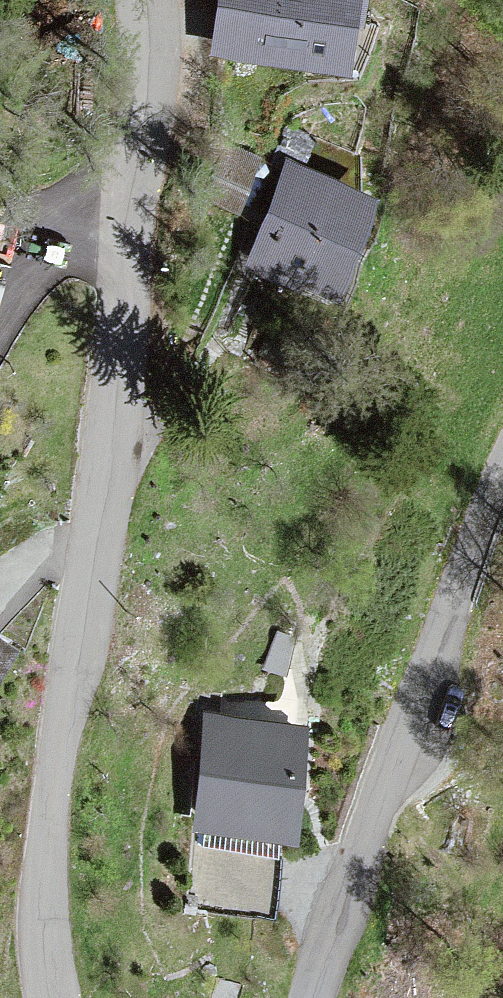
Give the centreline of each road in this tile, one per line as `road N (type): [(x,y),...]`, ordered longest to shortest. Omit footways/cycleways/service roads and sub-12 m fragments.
road 1 (unclassified): [(54,997),(56,795),(83,555),(134,347),(133,218)]
road 2 (unclassified): [(502,476),(305,997)]
road 3 (unclassified): [(133,218),(150,82),(144,0)]
road 4 (unclassified): [(133,218),(24,244),(0,266)]

